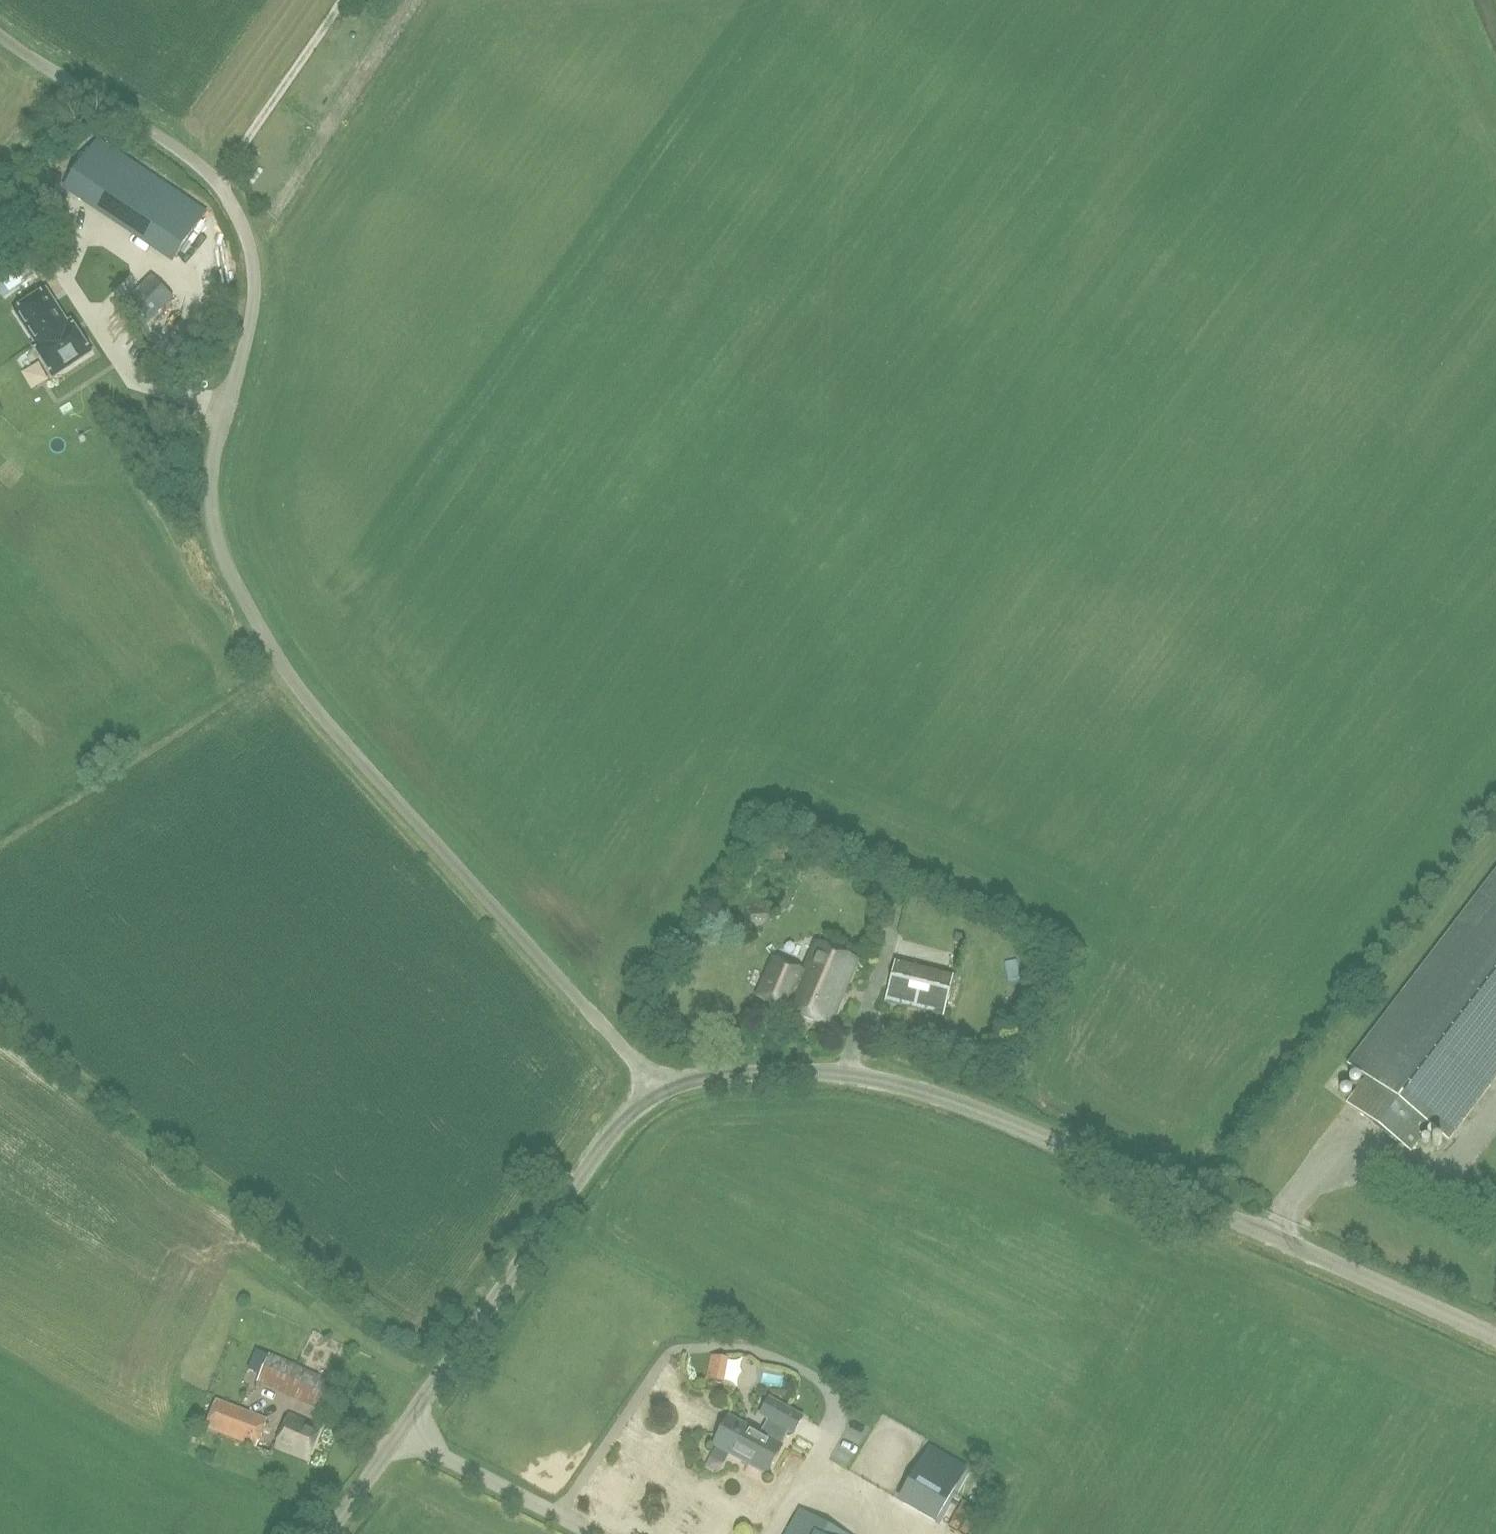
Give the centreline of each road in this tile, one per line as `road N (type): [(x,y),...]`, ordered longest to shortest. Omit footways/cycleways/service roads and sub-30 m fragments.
road 1 (unclassified): [(655,1089),(345,746),(262,634),(230,572),(210,503),(211,470),(255,288),(255,253),(231,197),(190,160),(0,35)]
road 2 (unclassified): [(1495,1340),(1195,1202),(925,1092),(826,1071),(748,1071),(655,1089)]
road 3 (unclassified): [(324,1533),(564,1185),(627,1109),(655,1089)]

